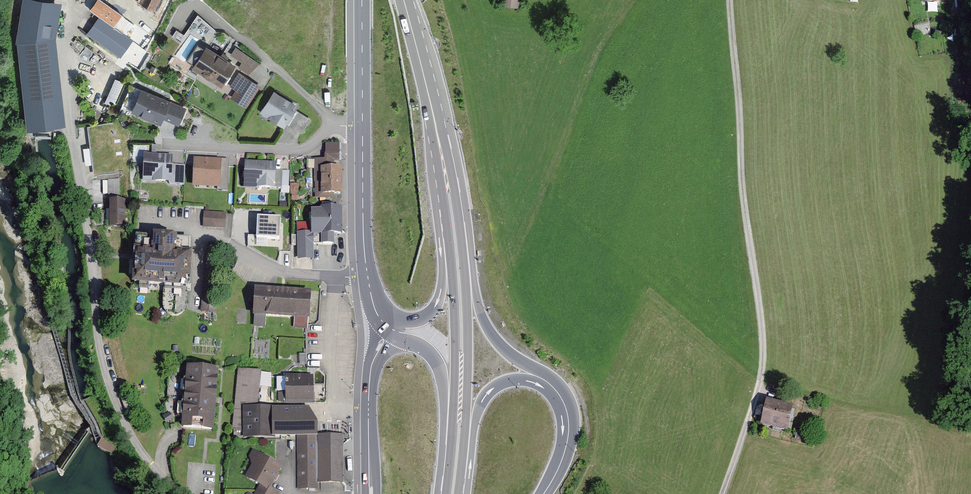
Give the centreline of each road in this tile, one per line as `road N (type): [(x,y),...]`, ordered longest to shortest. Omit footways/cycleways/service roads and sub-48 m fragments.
road 1 (residential): [(178,493),(128,429),(100,346),(69,106),(70,17)]
road 2 (trunk): [(460,483),(468,355),(458,211)]
road 3 (residential): [(368,275),(284,273),(224,242),(140,224)]
road 4 (trunk): [(447,232),(455,363),(449,459)]
road 5 (residential): [(334,125),(198,6),(179,23)]
road 6 (trunk): [(537,376),(481,314),(468,229),(458,211)]
road 7 (residential): [(334,125),(304,149),(164,146)]
road 8 (secondary): [(391,327),(370,371),(370,493)]
road 9 (trunk): [(391,327),(426,349),(440,369),(449,459)]
road 10 (secondary): [(363,126),(368,275)]
road 11 (trunk): [(460,483),(485,395),(513,378),(537,376)]
road 12 (trunk): [(543,493),(569,428),(564,401),(537,376)]
road 13 (trunk): [(429,101),(447,232)]
road 14 (secondary): [(363,0),(363,126)]
road 15 (trunk): [(447,232),(436,305),(391,327)]

